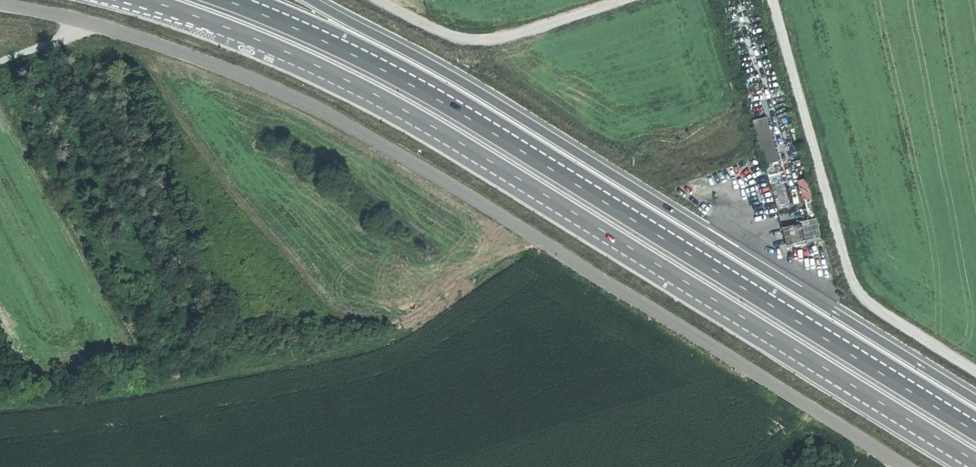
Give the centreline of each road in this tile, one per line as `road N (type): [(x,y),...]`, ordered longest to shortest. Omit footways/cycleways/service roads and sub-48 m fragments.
road 1 (trunk): [(148,0),(289,53),(406,111),(975,461)]
road 2 (trunk): [(975,433),(411,85),(225,0)]
road 3 (secondary): [(975,400),(425,61),(310,0)]
road 4 (track): [(779,0),(865,321),(975,391)]
road 5 (track): [(357,0),(460,59),(640,0)]

